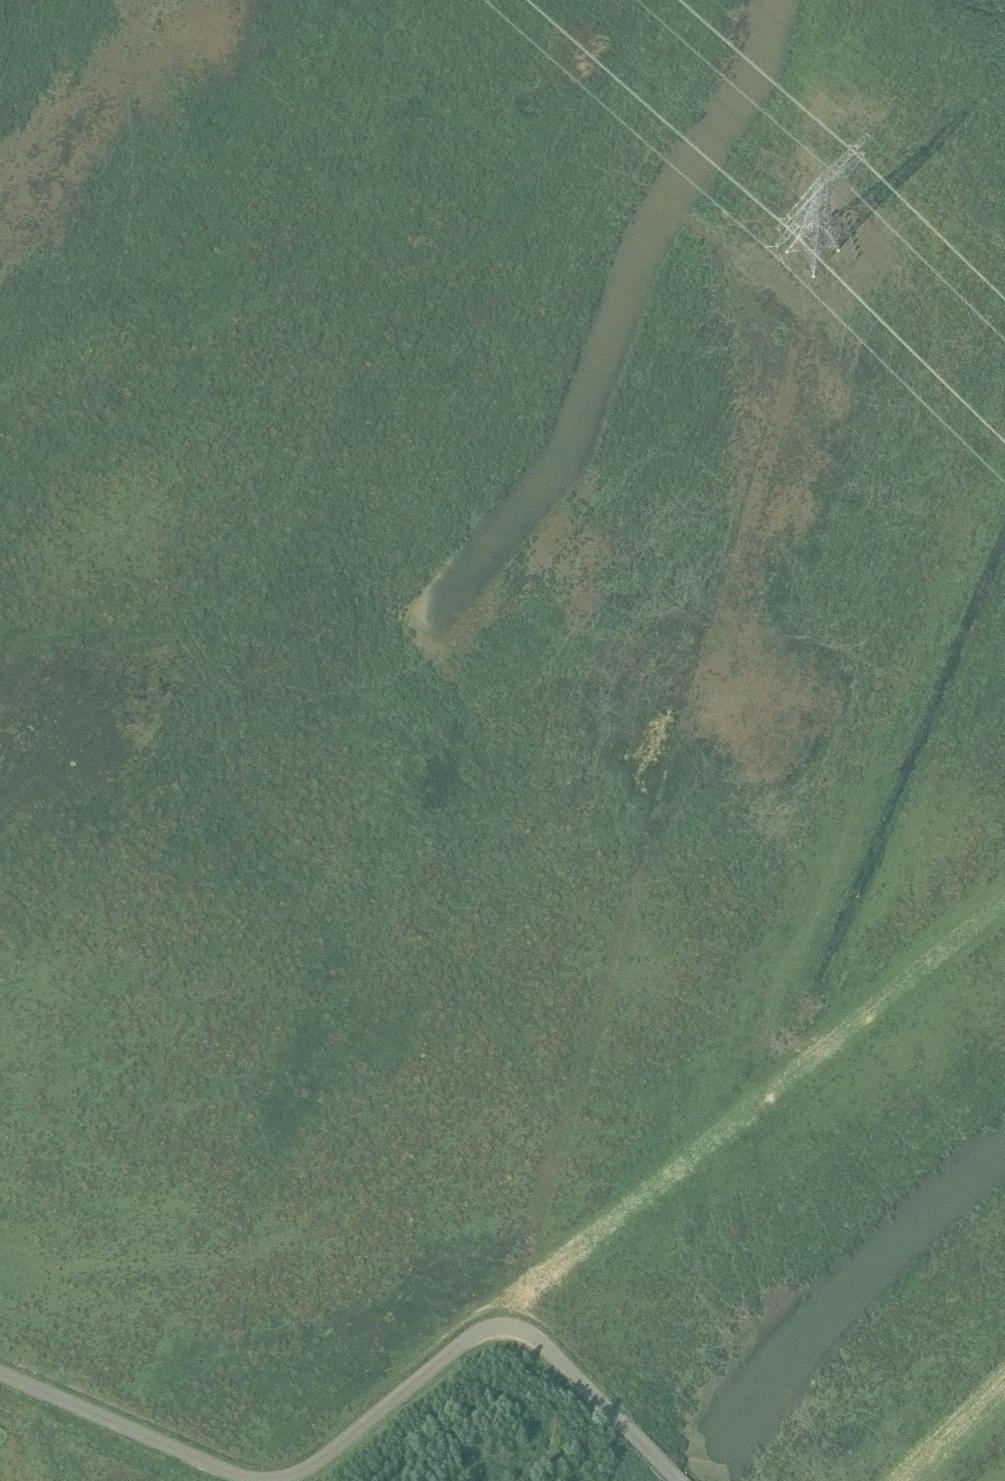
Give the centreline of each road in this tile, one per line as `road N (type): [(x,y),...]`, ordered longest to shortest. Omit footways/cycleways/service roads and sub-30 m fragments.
road 1 (unclassified): [(676,1480),(545,1338),(510,1326),(484,1331),(458,1349),(359,1435),(270,1480),(170,1450),(0,1371)]

